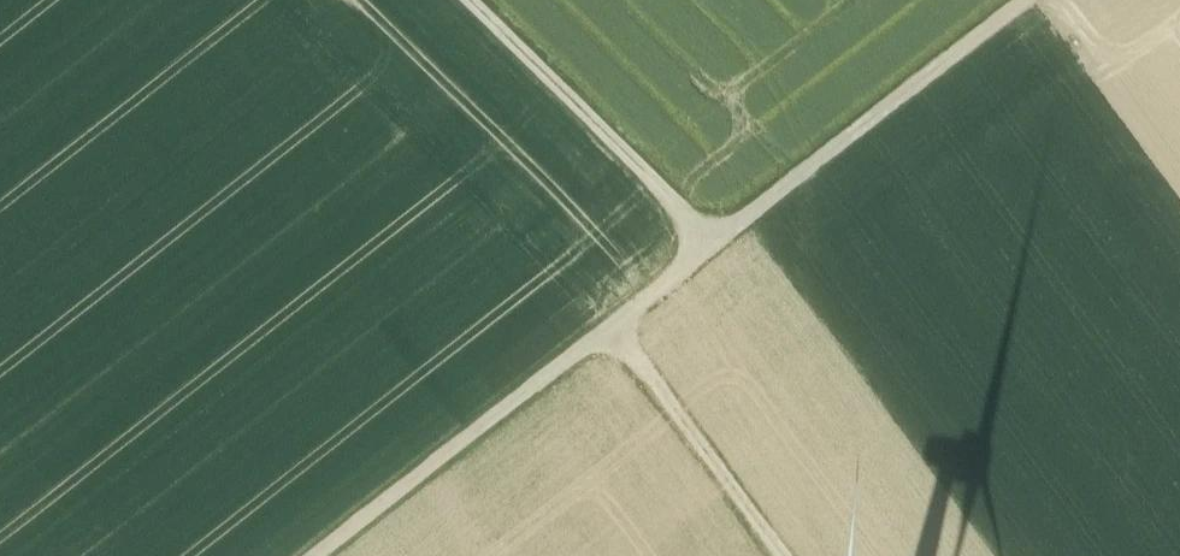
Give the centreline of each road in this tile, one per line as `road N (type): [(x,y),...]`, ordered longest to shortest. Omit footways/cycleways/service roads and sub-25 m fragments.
road 1 (track): [(319,555),(703,245),(1024,0)]
road 2 (track): [(703,245),(455,0)]
road 3 (track): [(785,555),(605,330)]

